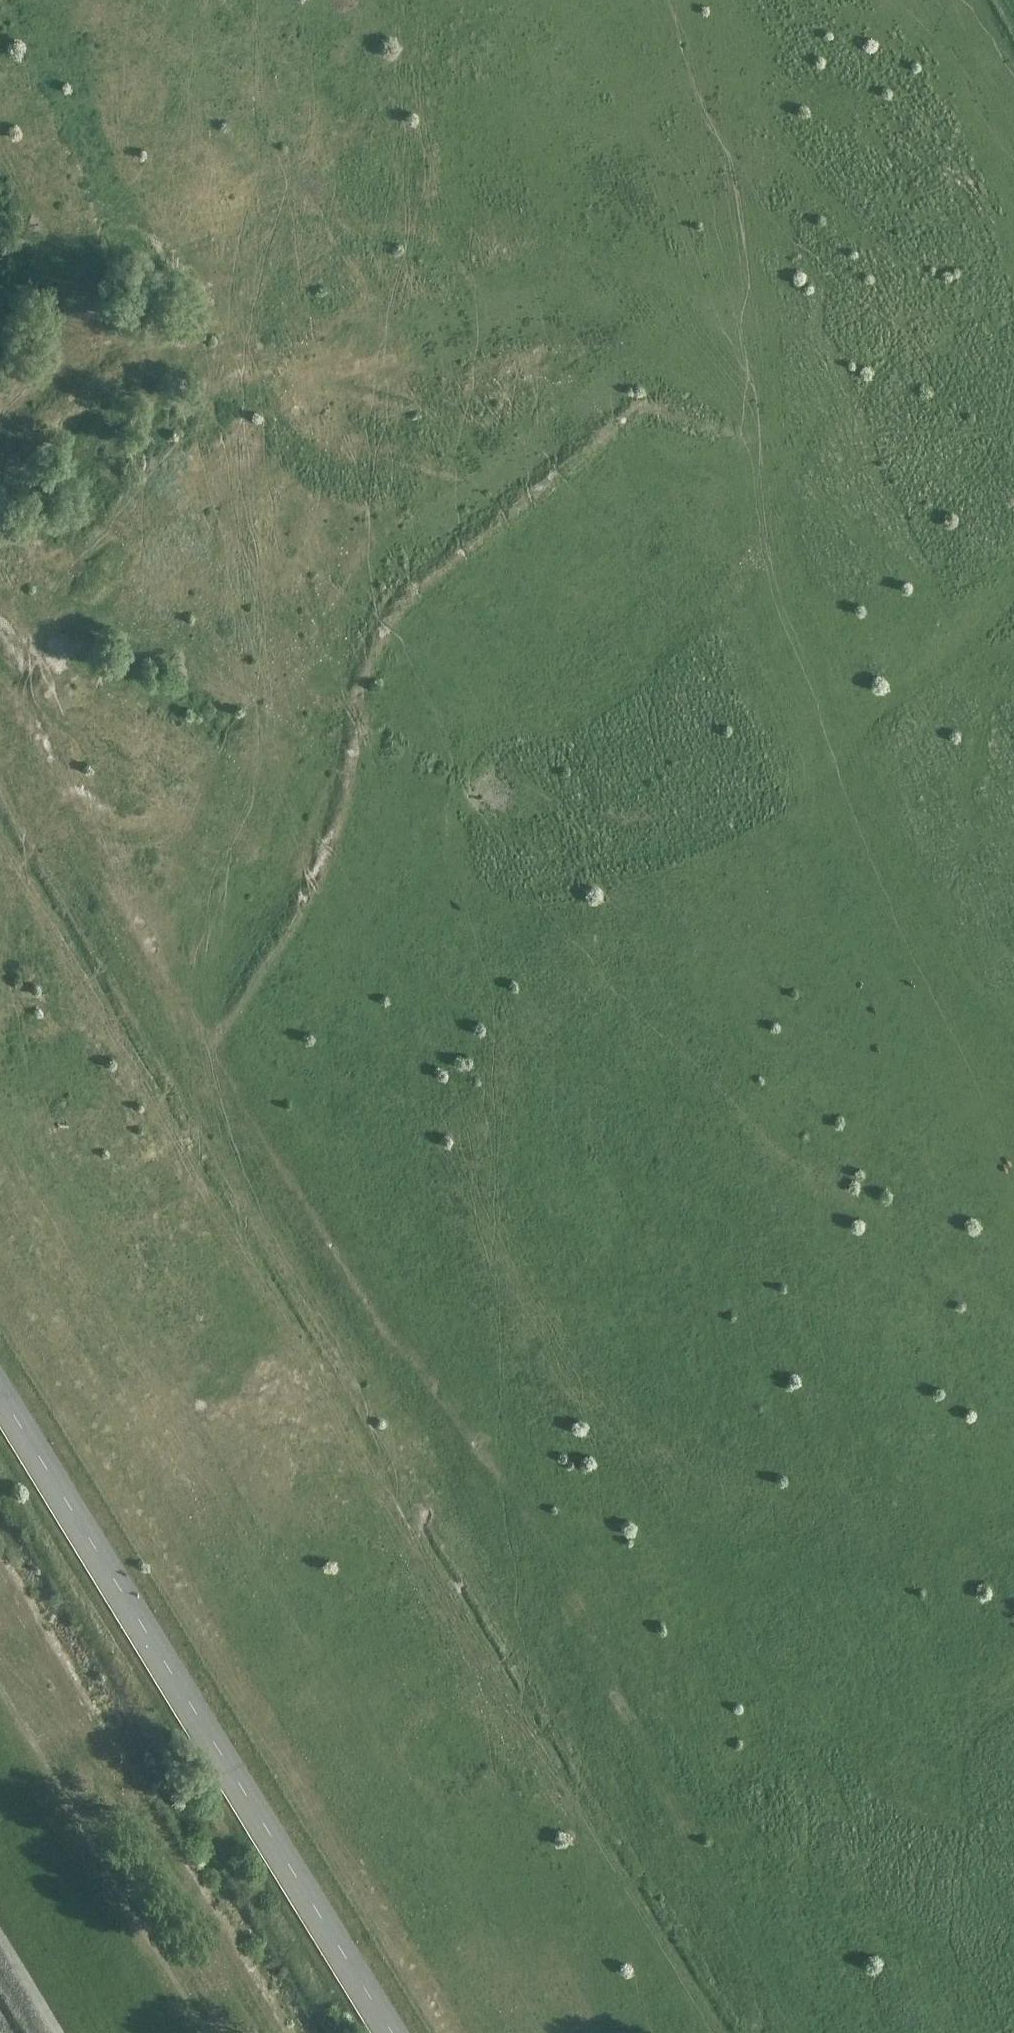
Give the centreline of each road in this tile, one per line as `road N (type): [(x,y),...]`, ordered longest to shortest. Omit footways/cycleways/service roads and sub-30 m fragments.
road 1 (residential): [(0,1391),(395,2032)]

